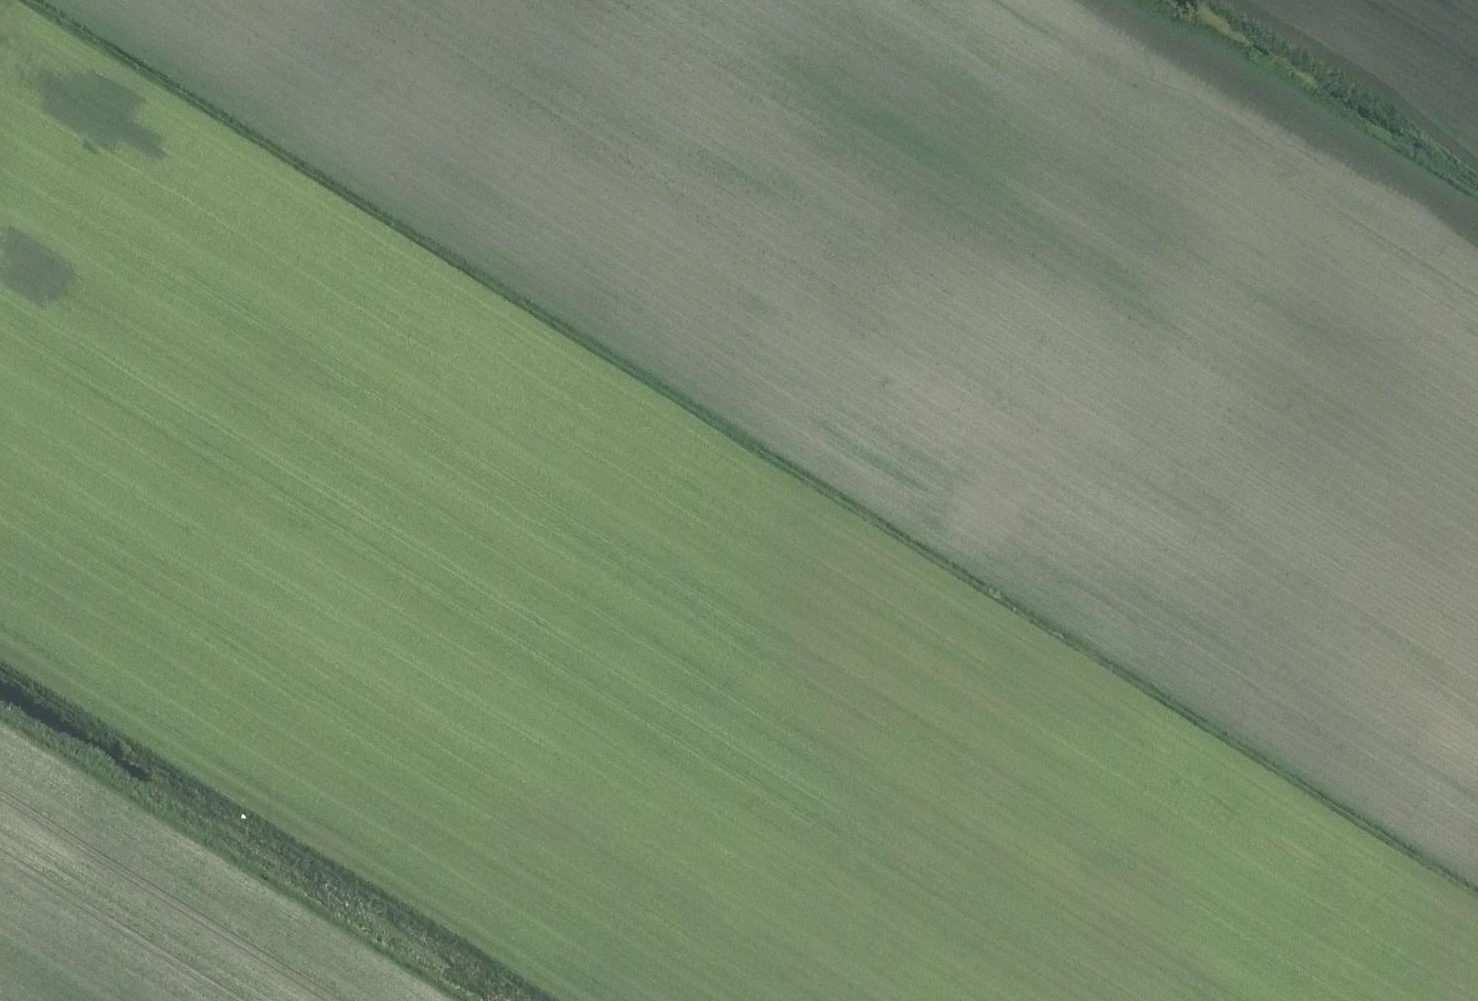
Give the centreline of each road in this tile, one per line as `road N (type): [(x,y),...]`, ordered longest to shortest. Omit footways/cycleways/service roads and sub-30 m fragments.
road 1 (track): [(1477,142),(1243,0)]

